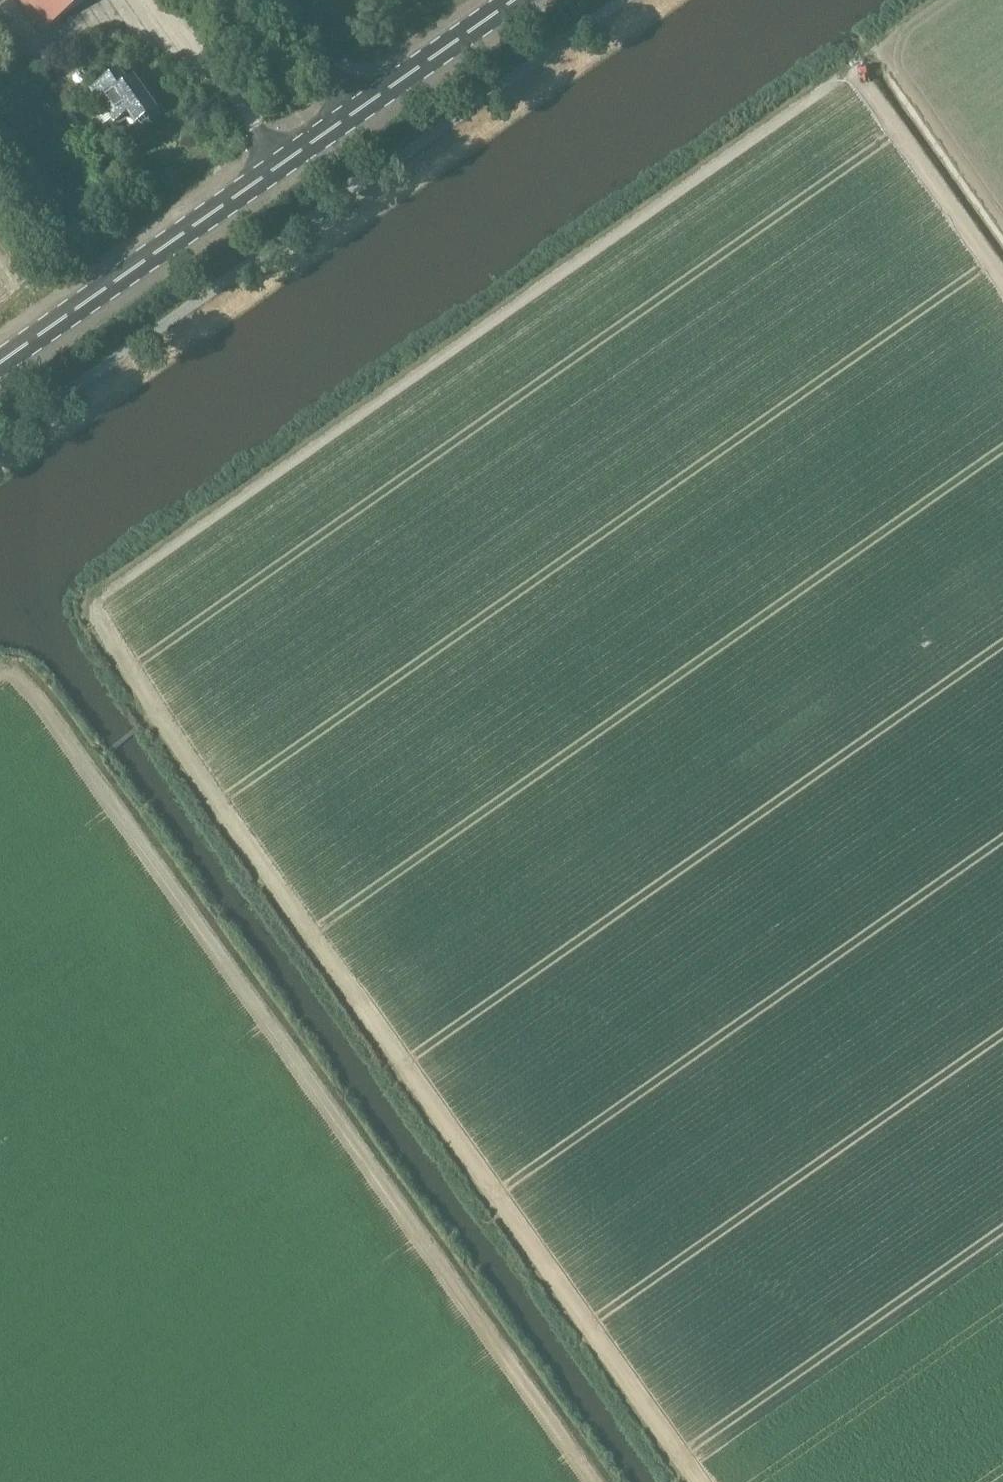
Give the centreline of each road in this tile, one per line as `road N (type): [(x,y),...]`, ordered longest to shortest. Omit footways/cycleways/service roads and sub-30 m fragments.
road 1 (primary): [(0,366),(519,0)]

